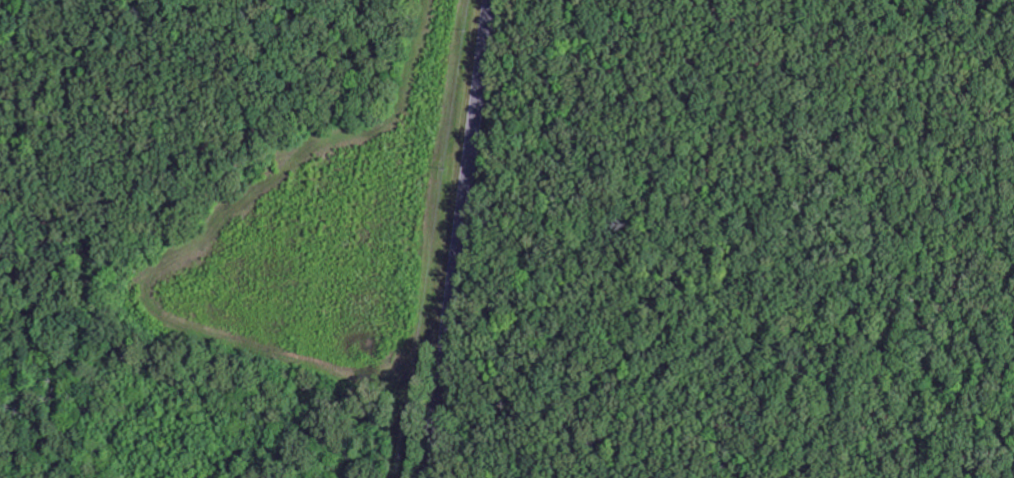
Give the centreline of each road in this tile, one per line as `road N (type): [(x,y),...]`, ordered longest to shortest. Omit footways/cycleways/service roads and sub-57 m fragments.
road 1 (secondary): [(431,477),(492,0)]

